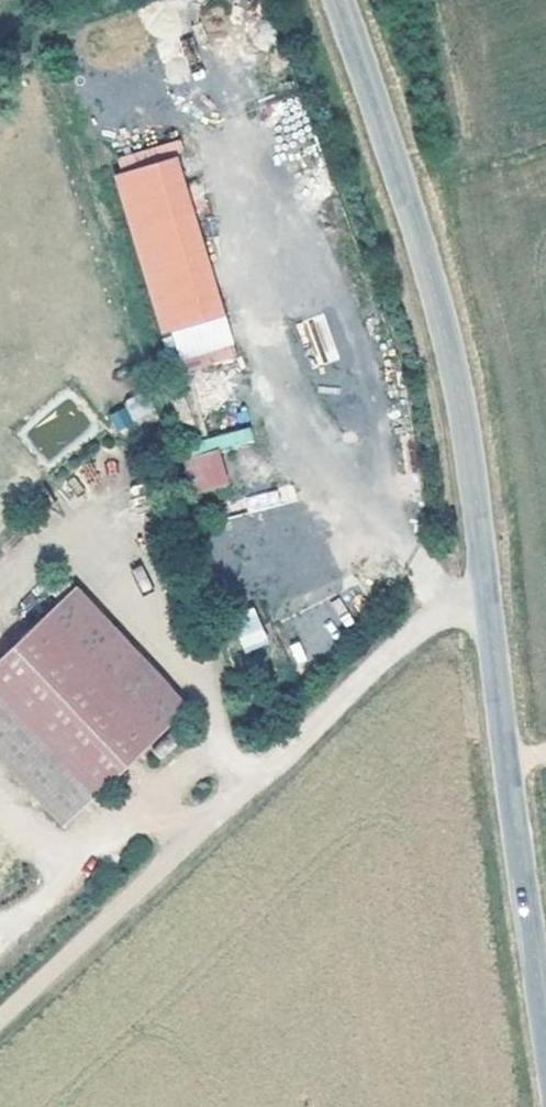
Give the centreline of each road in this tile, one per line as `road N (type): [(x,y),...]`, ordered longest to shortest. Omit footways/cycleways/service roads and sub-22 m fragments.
road 1 (track): [(0,1017),(419,628),(483,593),(373,517),(318,430),(255,256),(228,149)]
road 2 (tertiary): [(334,0),(407,216),(461,427),(545,1056)]

